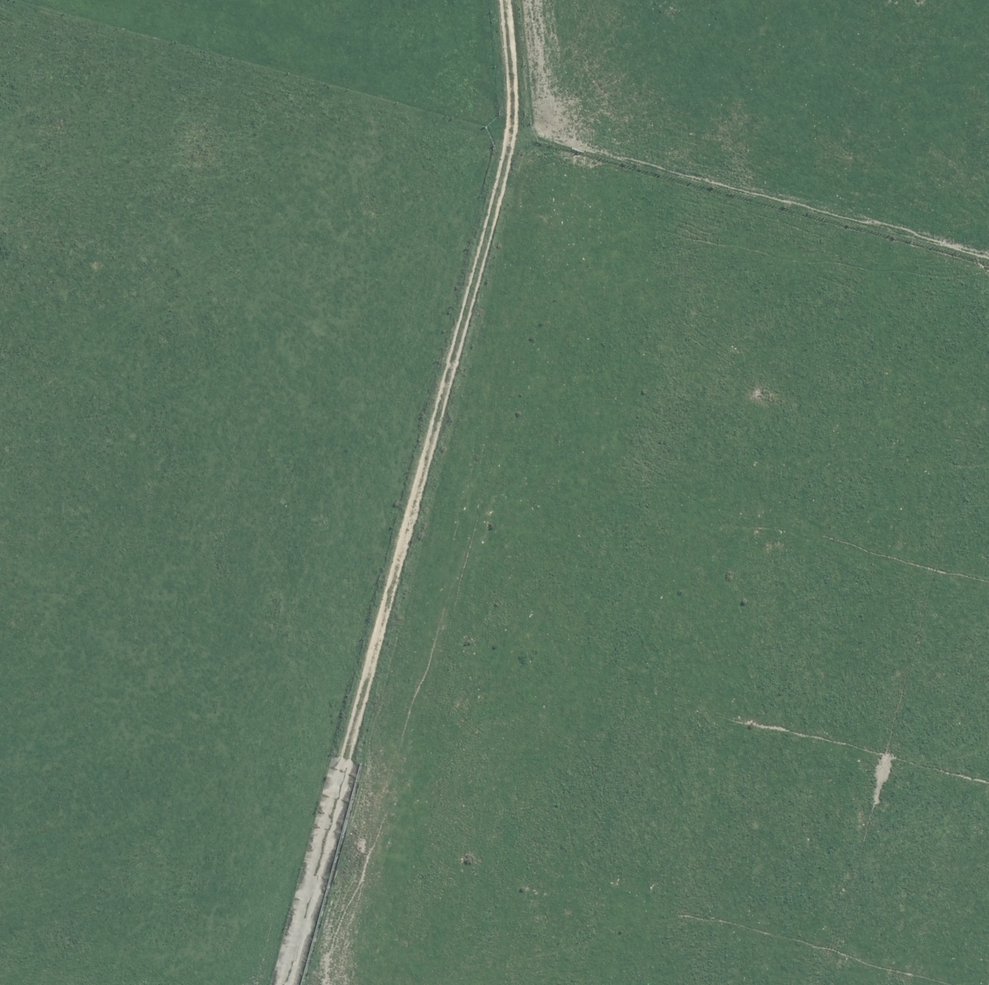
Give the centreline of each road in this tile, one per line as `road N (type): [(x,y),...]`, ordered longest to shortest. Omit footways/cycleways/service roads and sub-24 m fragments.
road 1 (unknown): [(0,248),(54,33),(988,276)]
road 2 (unknown): [(682,984),(884,249)]
road 3 (residential): [(280,870),(399,431)]
road 4 (unknown): [(399,431),(490,111)]
road 5 (residential): [(0,794),(280,870)]
road 6 (unknown): [(491,926),(714,984)]
road 7 (residential): [(280,870),(491,926)]

